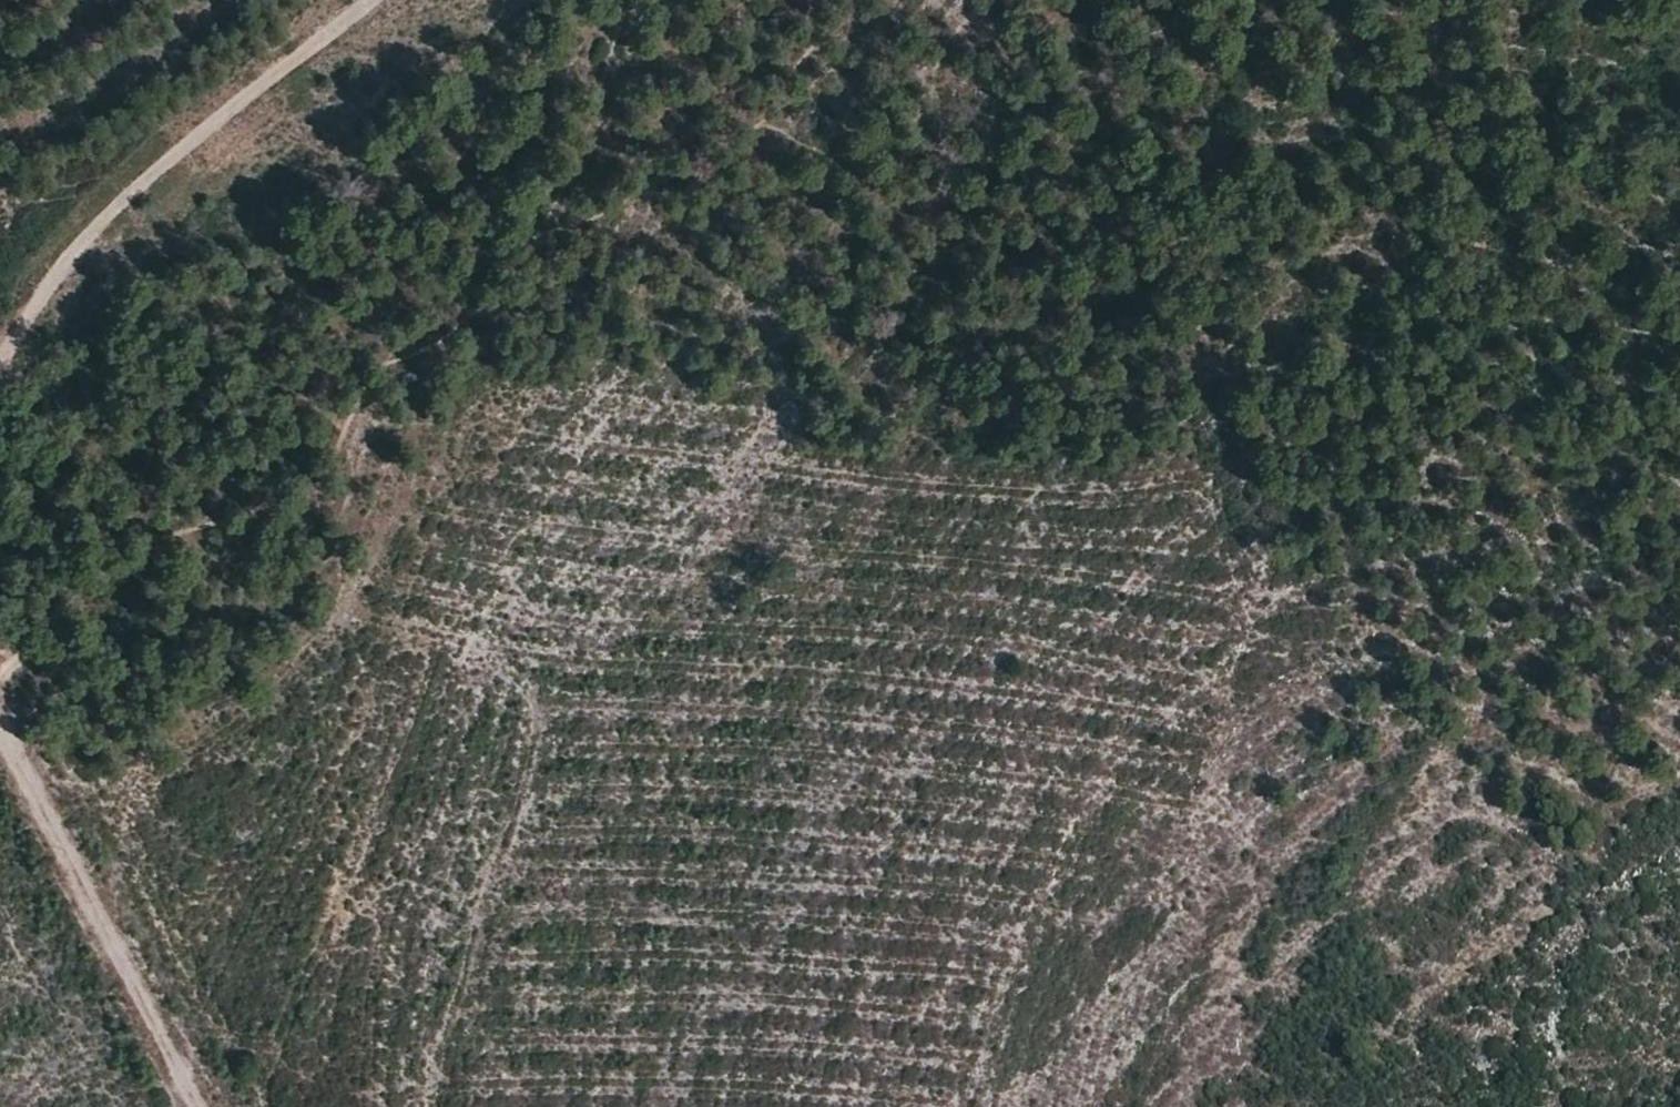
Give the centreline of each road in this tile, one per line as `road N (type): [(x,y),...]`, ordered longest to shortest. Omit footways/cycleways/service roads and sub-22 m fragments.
road 1 (track): [(367,0),(79,244),(0,357)]
road 2 (track): [(0,733),(196,1106)]

